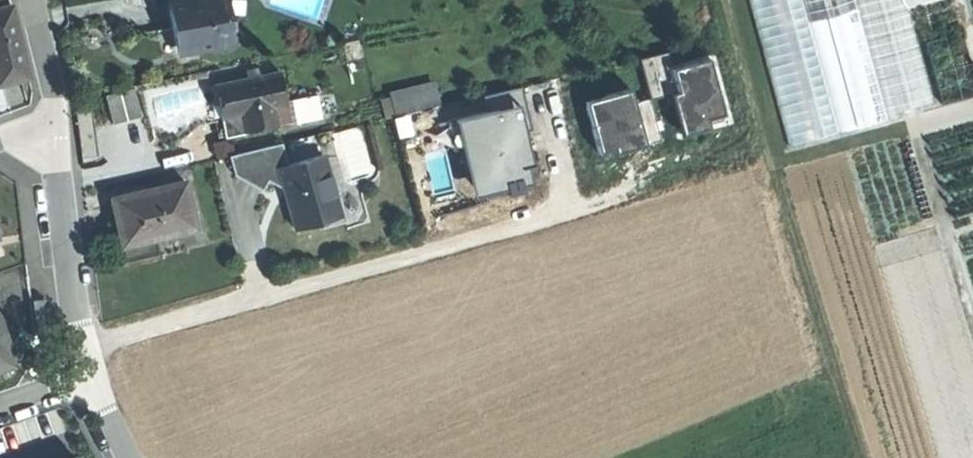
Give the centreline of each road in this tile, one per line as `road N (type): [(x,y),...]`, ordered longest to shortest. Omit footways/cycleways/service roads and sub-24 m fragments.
road 1 (track): [(728,0),(862,457)]
road 2 (residential): [(77,349),(491,230)]
road 3 (residential): [(39,129),(77,349)]
road 4 (residential): [(33,0),(54,100),(39,129)]

